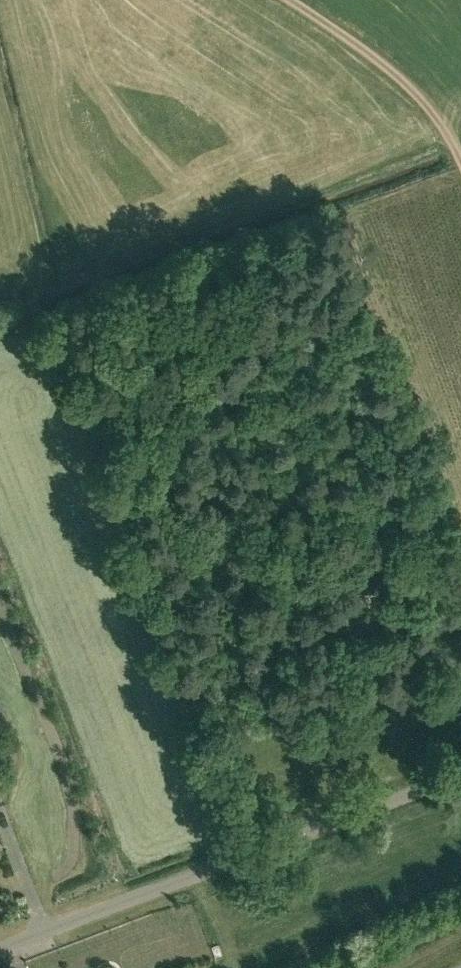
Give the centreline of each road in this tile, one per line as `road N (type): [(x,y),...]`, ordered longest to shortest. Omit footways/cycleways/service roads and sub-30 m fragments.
road 1 (unclassified): [(0,949),(460,778)]
road 2 (track): [(291,0),(422,100),(460,157)]

